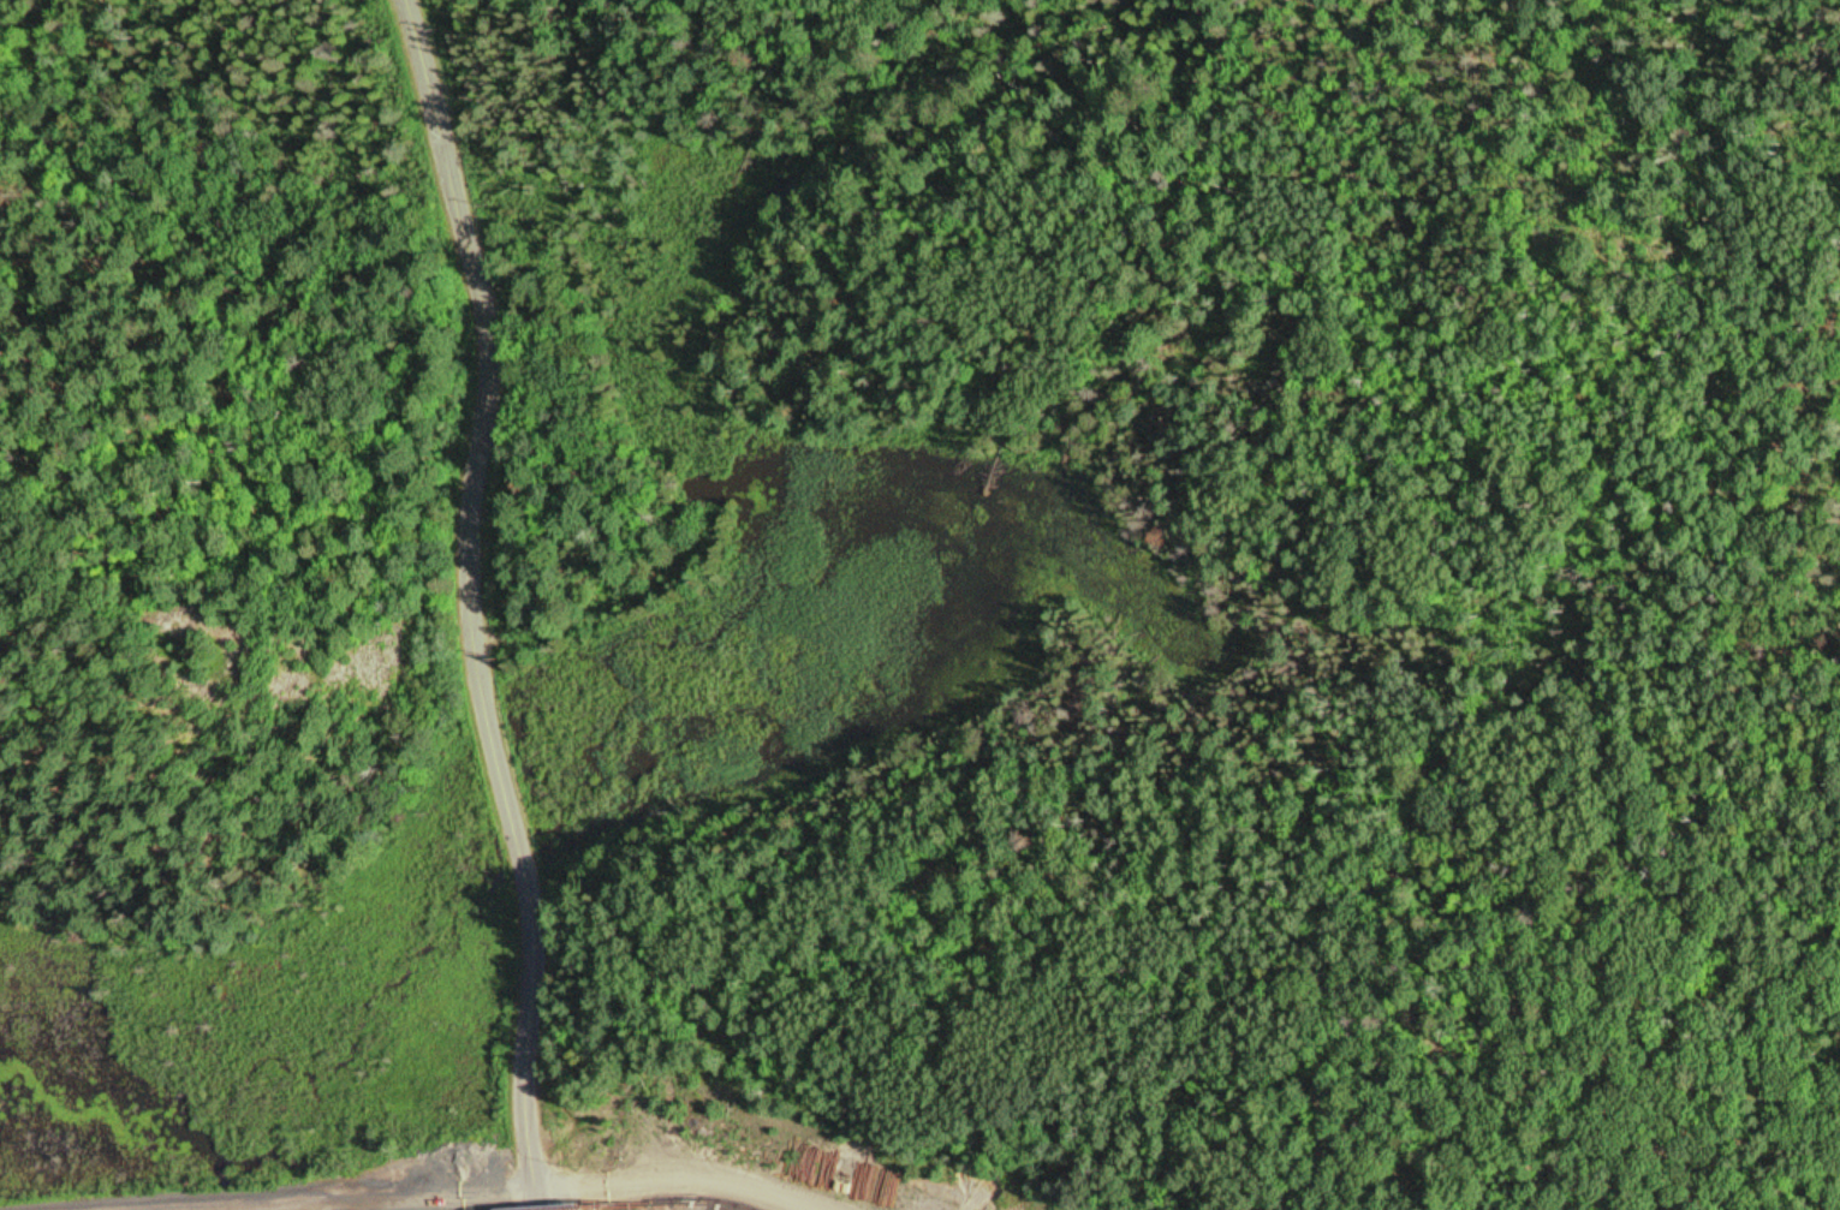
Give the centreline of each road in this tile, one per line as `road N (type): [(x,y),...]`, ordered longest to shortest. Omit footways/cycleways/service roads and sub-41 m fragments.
road 1 (tertiary): [(559,1209),(534,1080),(542,971),(535,904),(470,621),(482,335),(406,0)]

